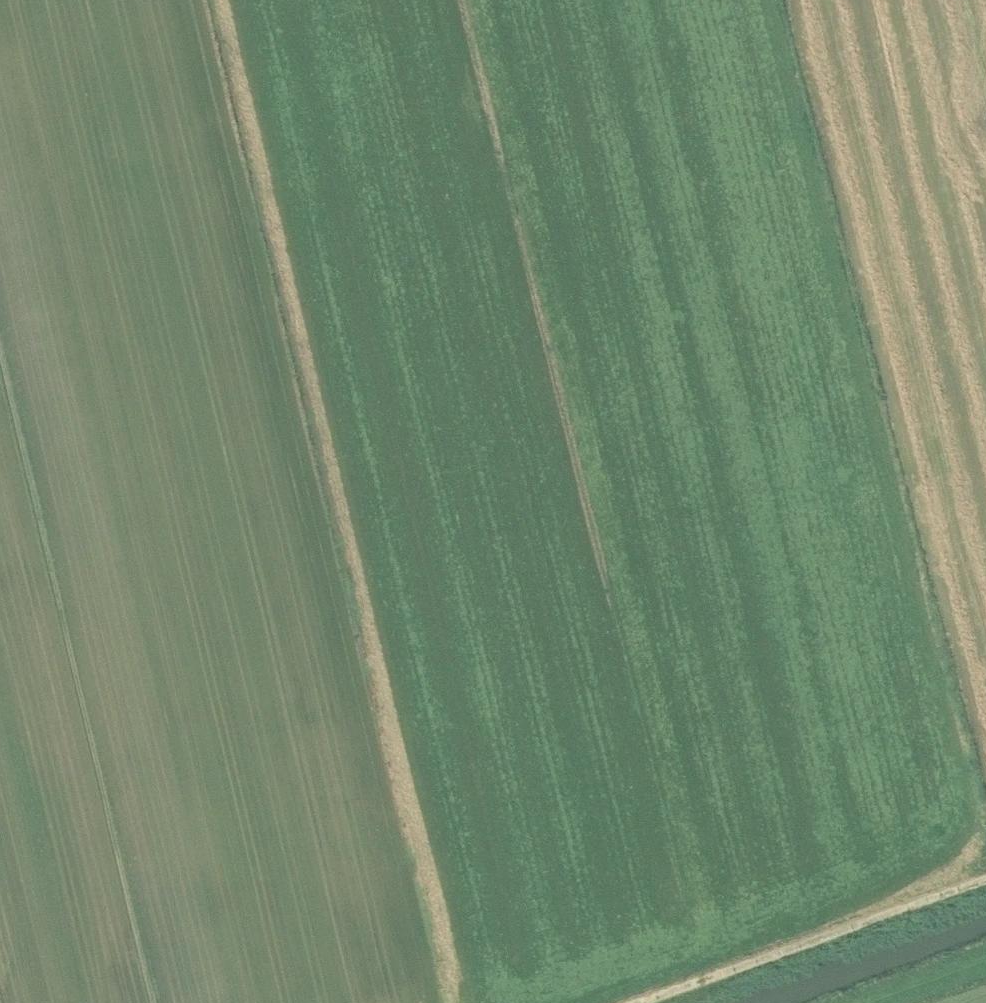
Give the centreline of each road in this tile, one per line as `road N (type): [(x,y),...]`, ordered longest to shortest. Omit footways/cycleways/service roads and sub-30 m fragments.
road 1 (track): [(630,1002),(985,878)]

